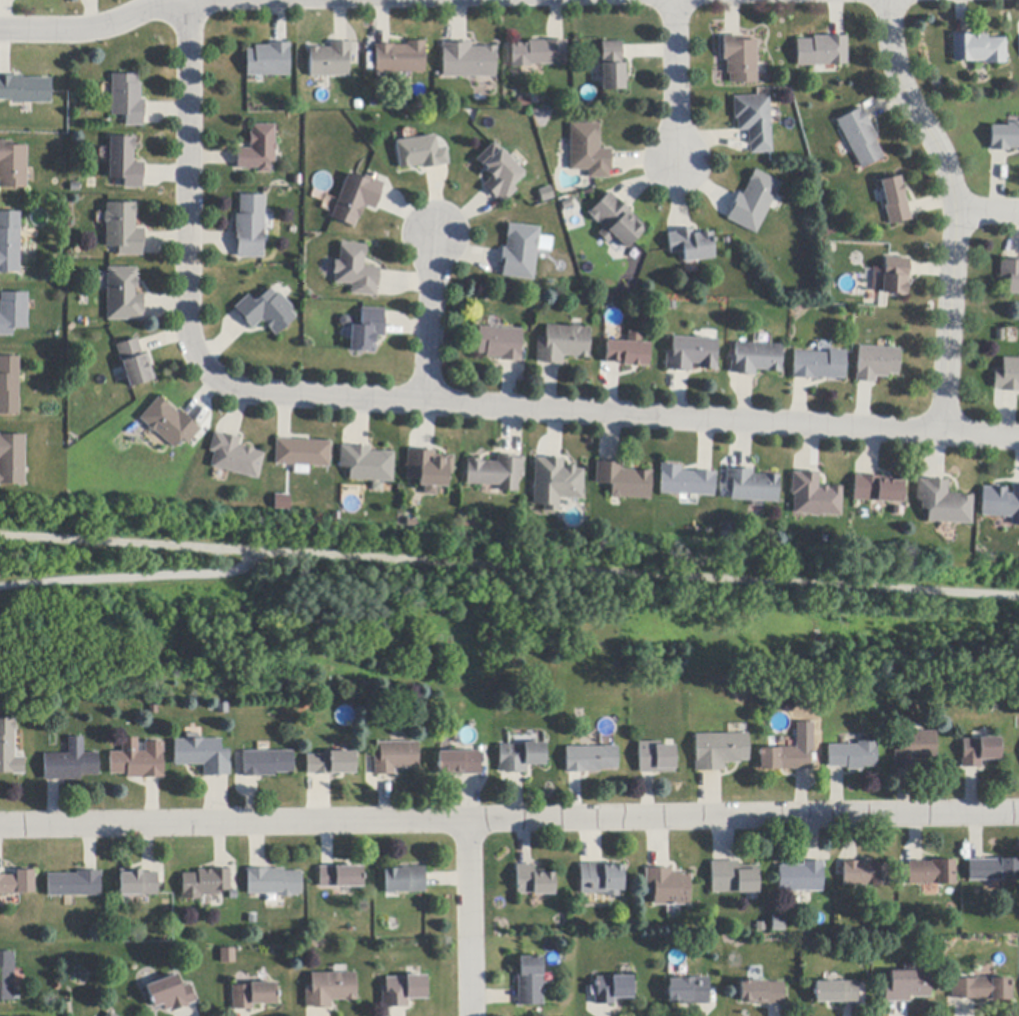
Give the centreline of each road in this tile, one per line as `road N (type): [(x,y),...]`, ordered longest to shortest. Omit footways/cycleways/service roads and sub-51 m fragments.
road 1 (residential): [(1018,442),(267,396),(224,385),(199,356),(188,302),(189,0)]
road 2 (residential): [(1018,816),(0,826)]
road 3 (residential): [(890,0),(893,70),(942,156),(957,212),(943,437)]
road 4 (residential): [(468,1015),(467,824)]
road 5 (residential): [(180,0),(92,29),(0,30)]
road 6 (residential): [(426,403),(434,237)]
road 7 (residential): [(677,0),(676,163)]

